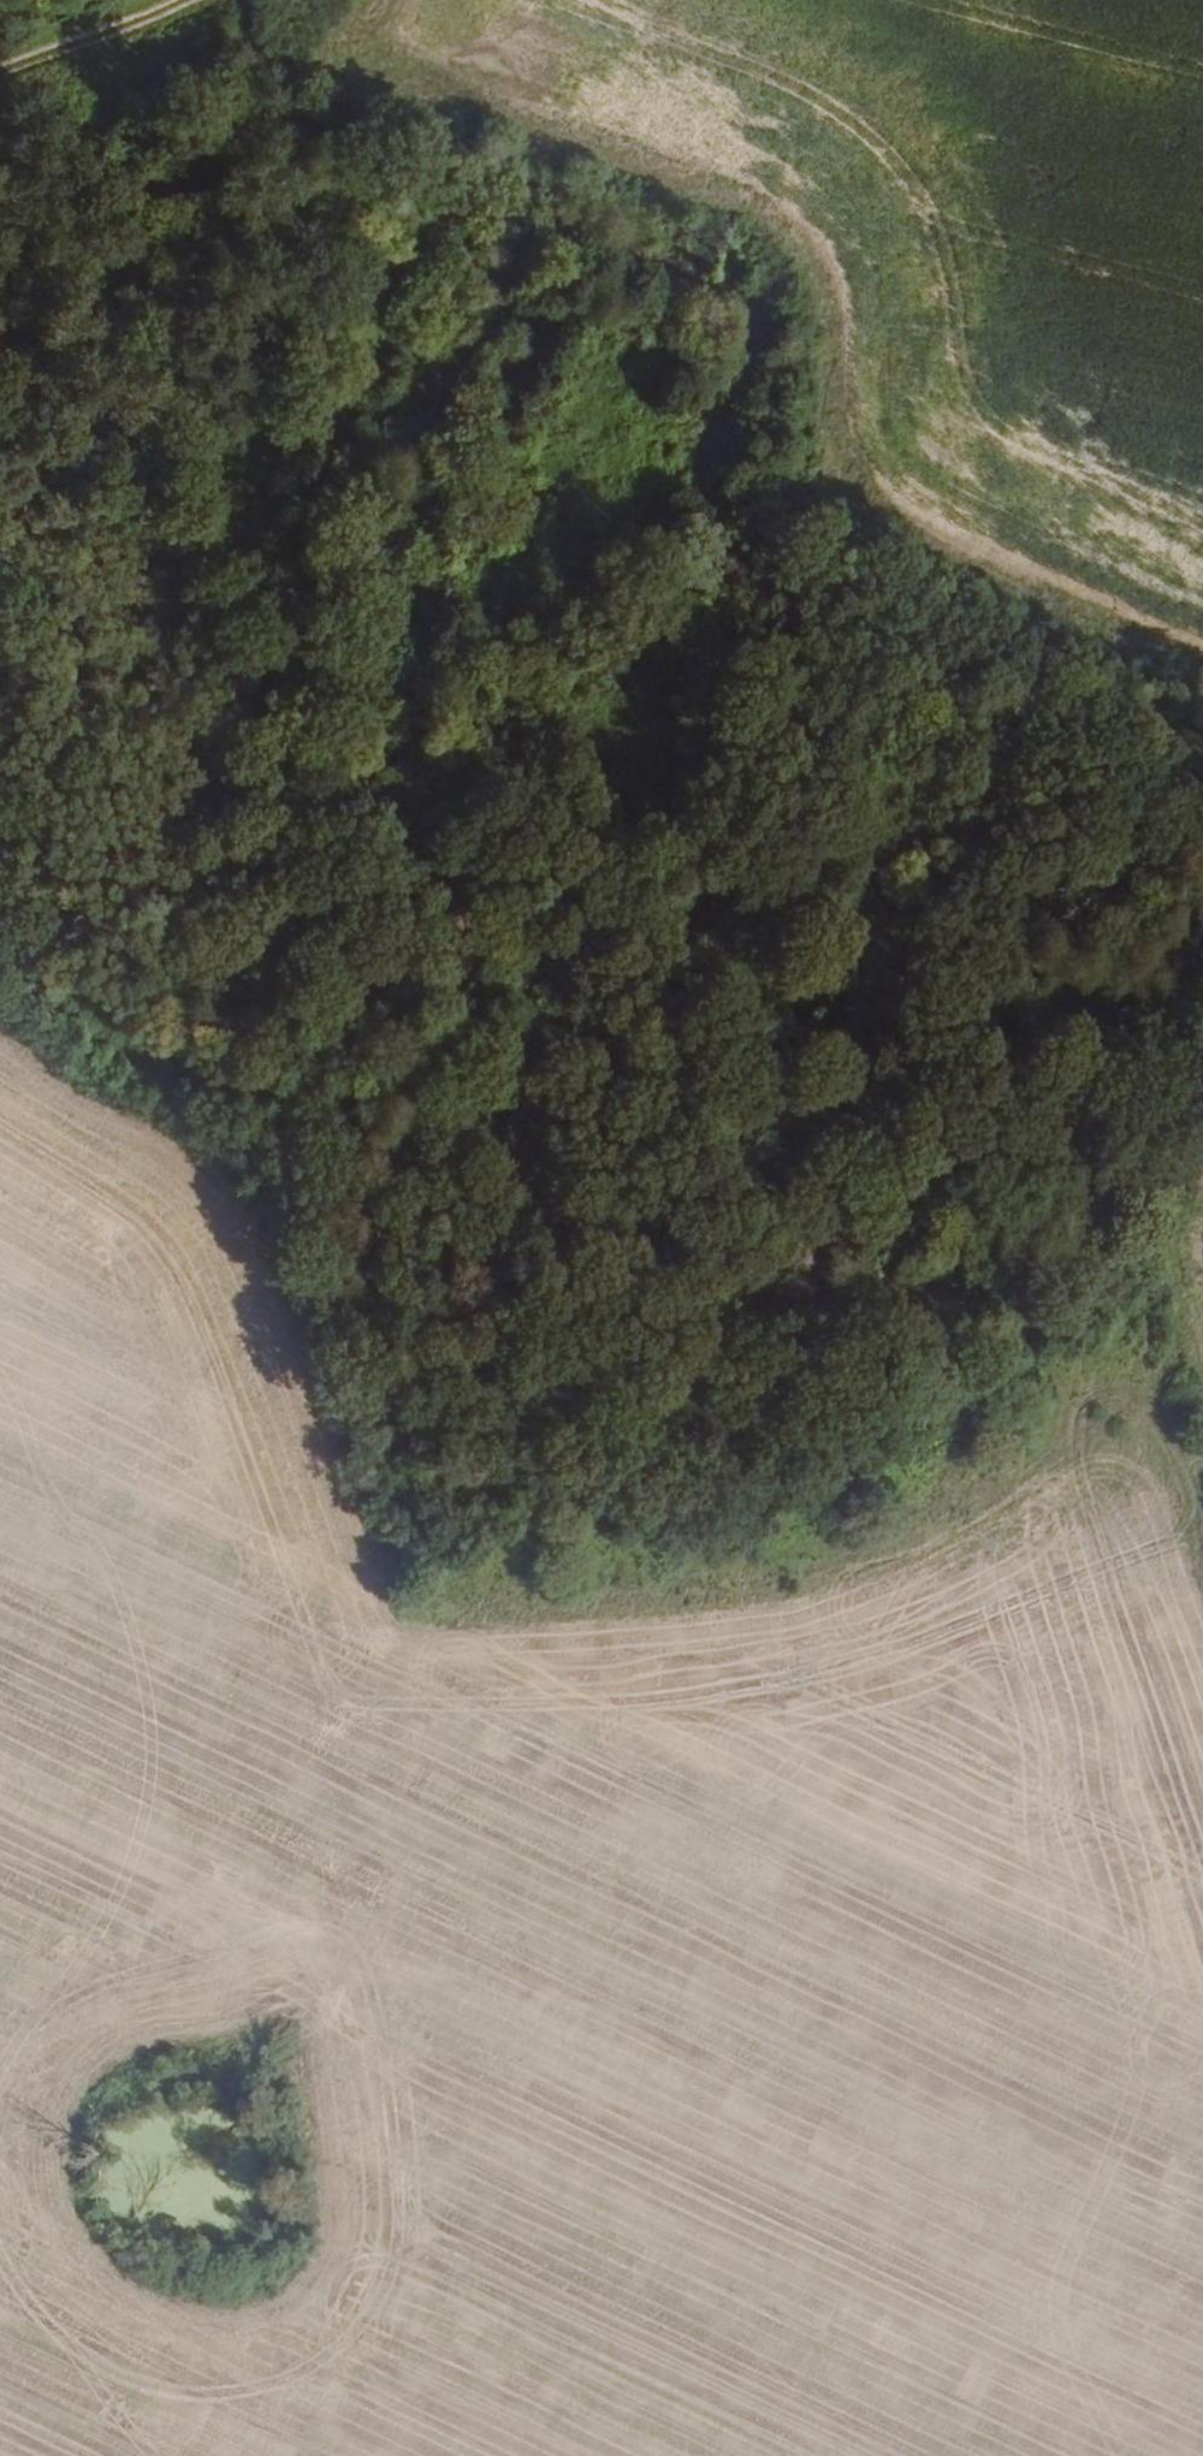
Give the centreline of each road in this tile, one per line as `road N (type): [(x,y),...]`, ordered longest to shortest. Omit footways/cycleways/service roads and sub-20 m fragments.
road 1 (track): [(0,67),(153,0)]

